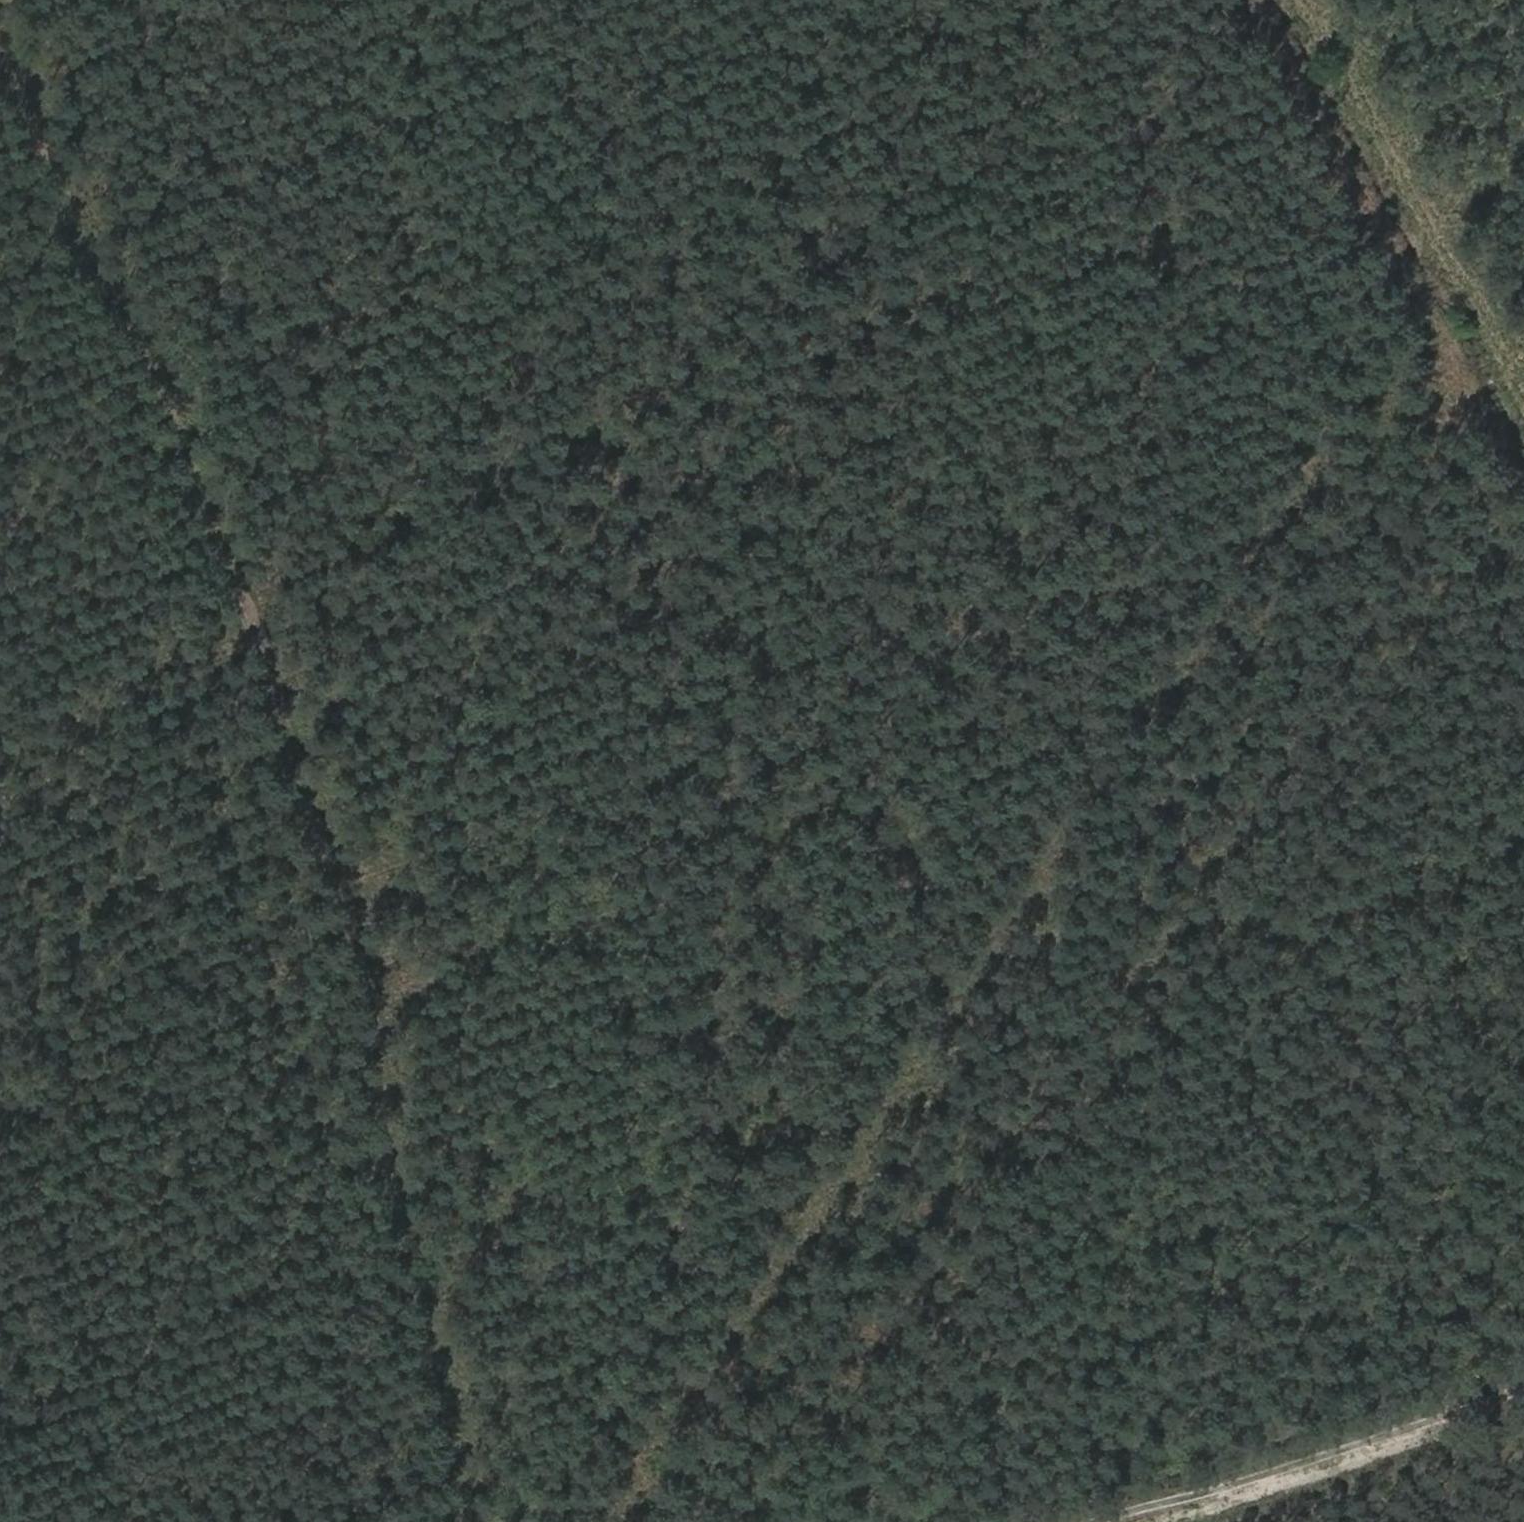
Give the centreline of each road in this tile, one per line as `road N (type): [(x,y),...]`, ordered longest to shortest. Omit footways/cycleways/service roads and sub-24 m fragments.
road 1 (track): [(1523,1385),(1257,1478),(1091,1521)]

